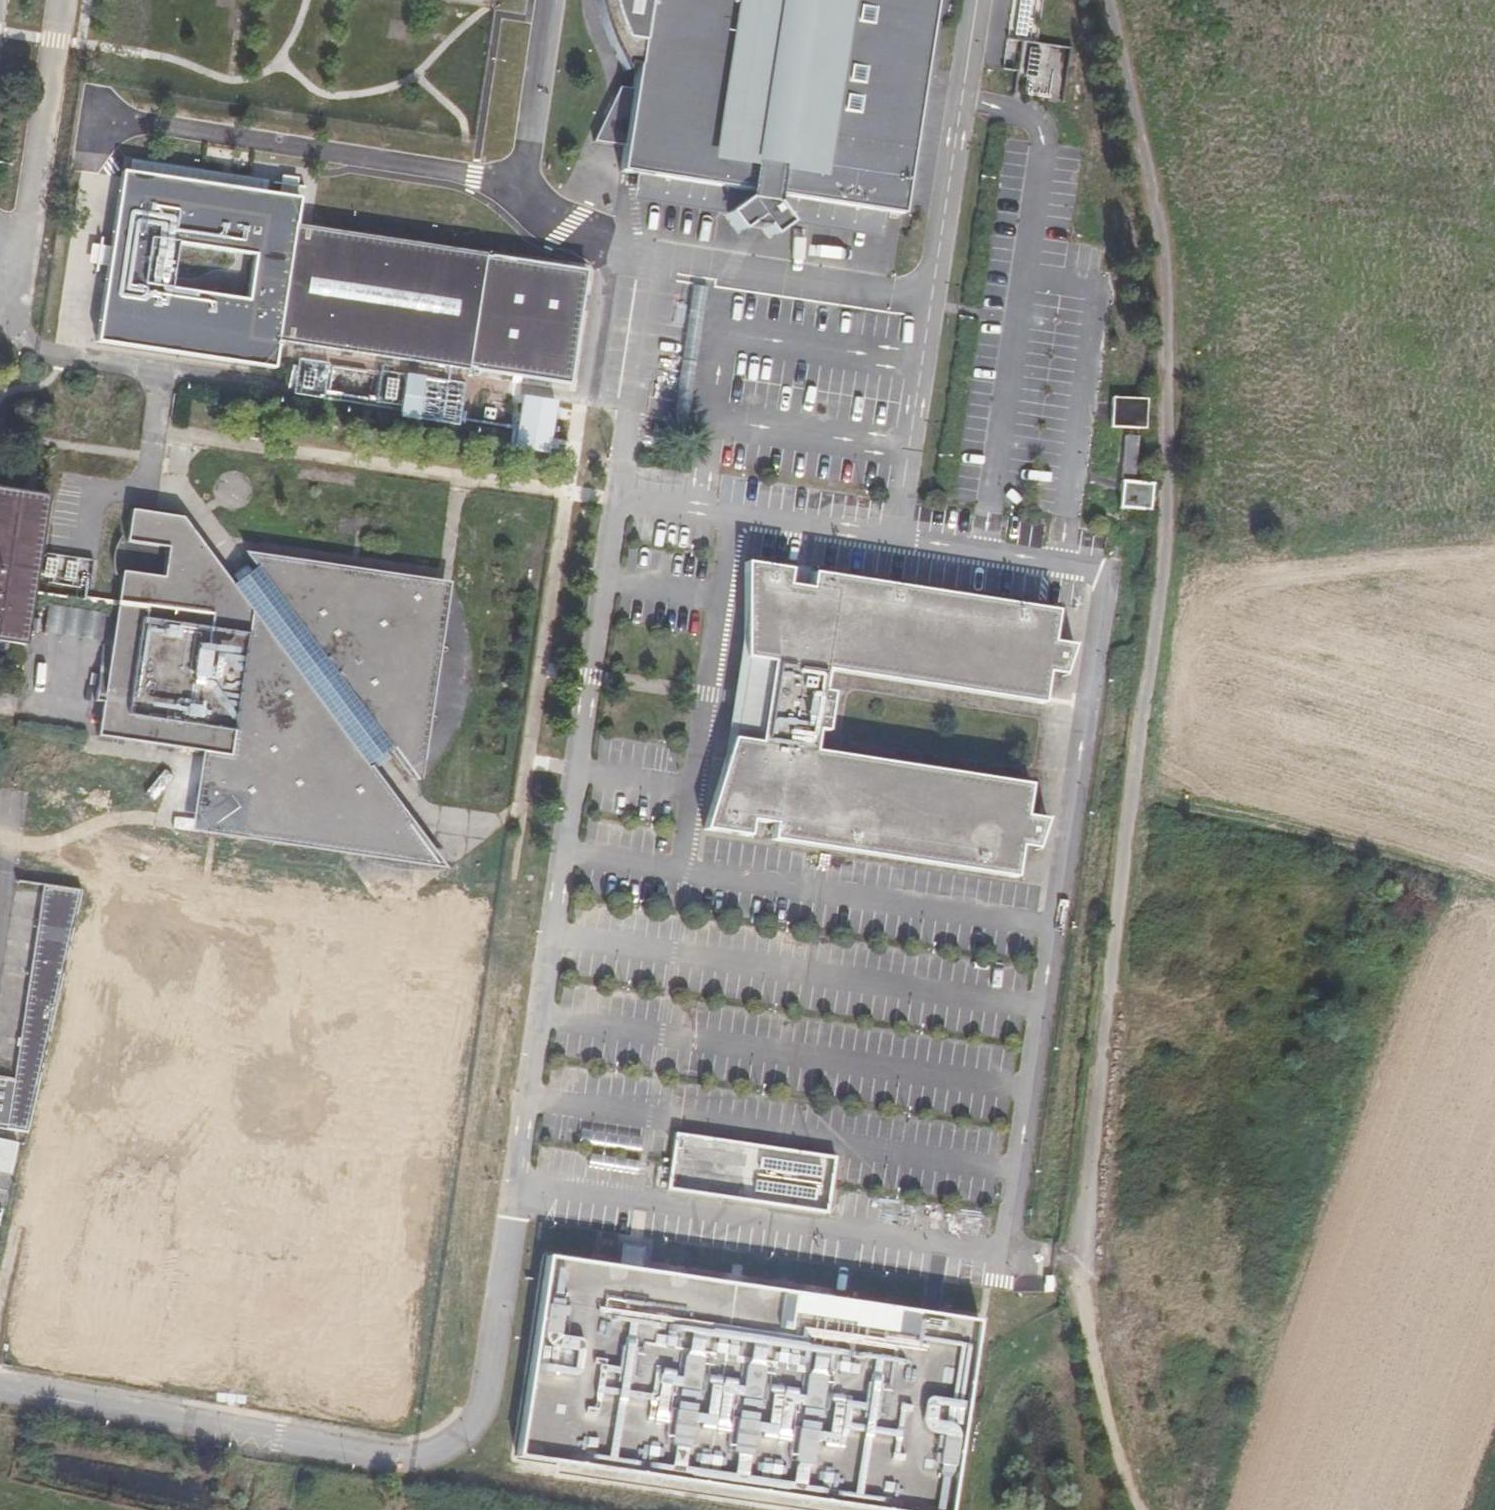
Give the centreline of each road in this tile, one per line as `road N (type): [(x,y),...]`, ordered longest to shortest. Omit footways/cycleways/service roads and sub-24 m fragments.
road 1 (unclassified): [(1136,795),(1180,441),(1184,284),(1116,0)]
road 2 (track): [(1138,1509),(1125,1491),(1064,1279),(1136,795)]
road 3 (track): [(1494,906),(1136,795)]

